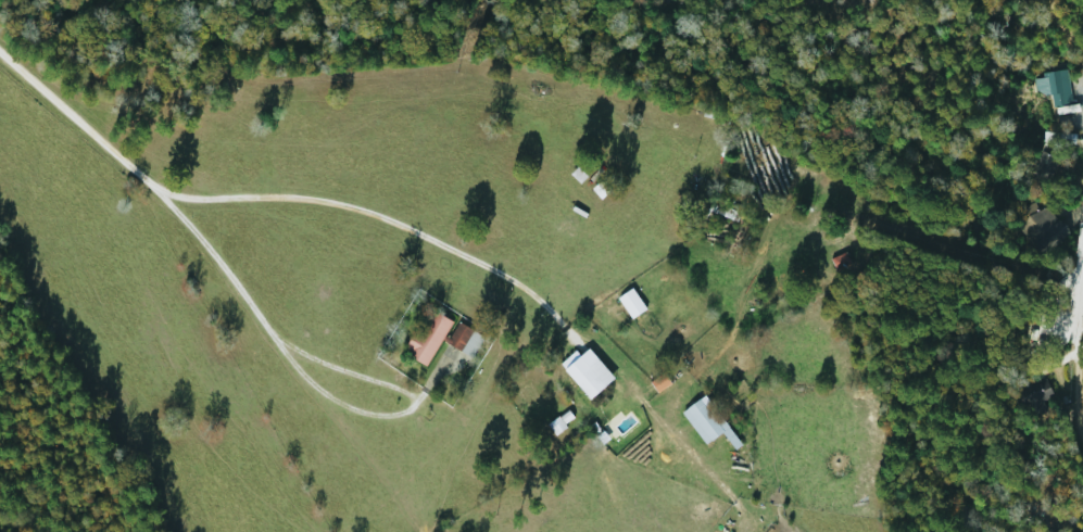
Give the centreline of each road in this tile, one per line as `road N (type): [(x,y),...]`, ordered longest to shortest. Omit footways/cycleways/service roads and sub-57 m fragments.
road 1 (residential): [(1082,254),(1071,316),(1082,448)]

